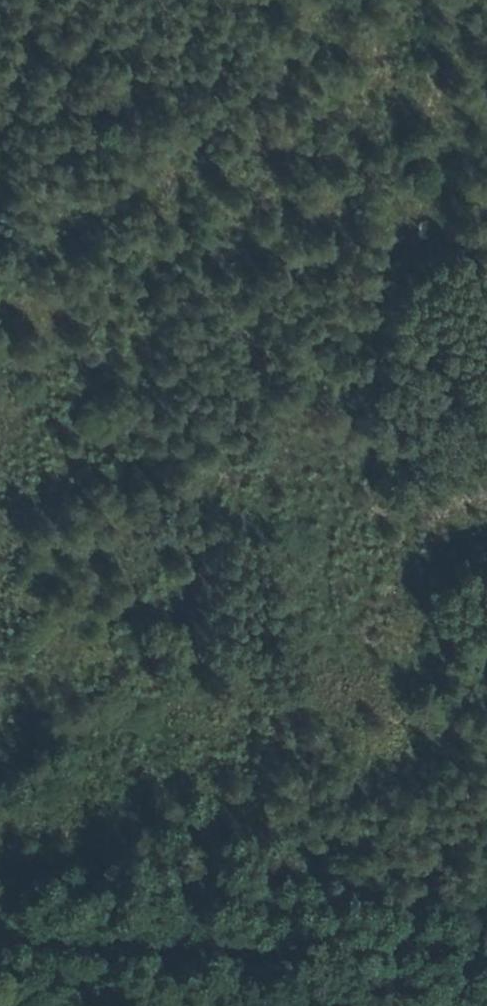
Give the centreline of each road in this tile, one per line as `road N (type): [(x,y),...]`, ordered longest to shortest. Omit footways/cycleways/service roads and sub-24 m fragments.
road 1 (track): [(0,952),(208,959),(486,955)]
road 2 (track): [(0,177),(35,0)]

